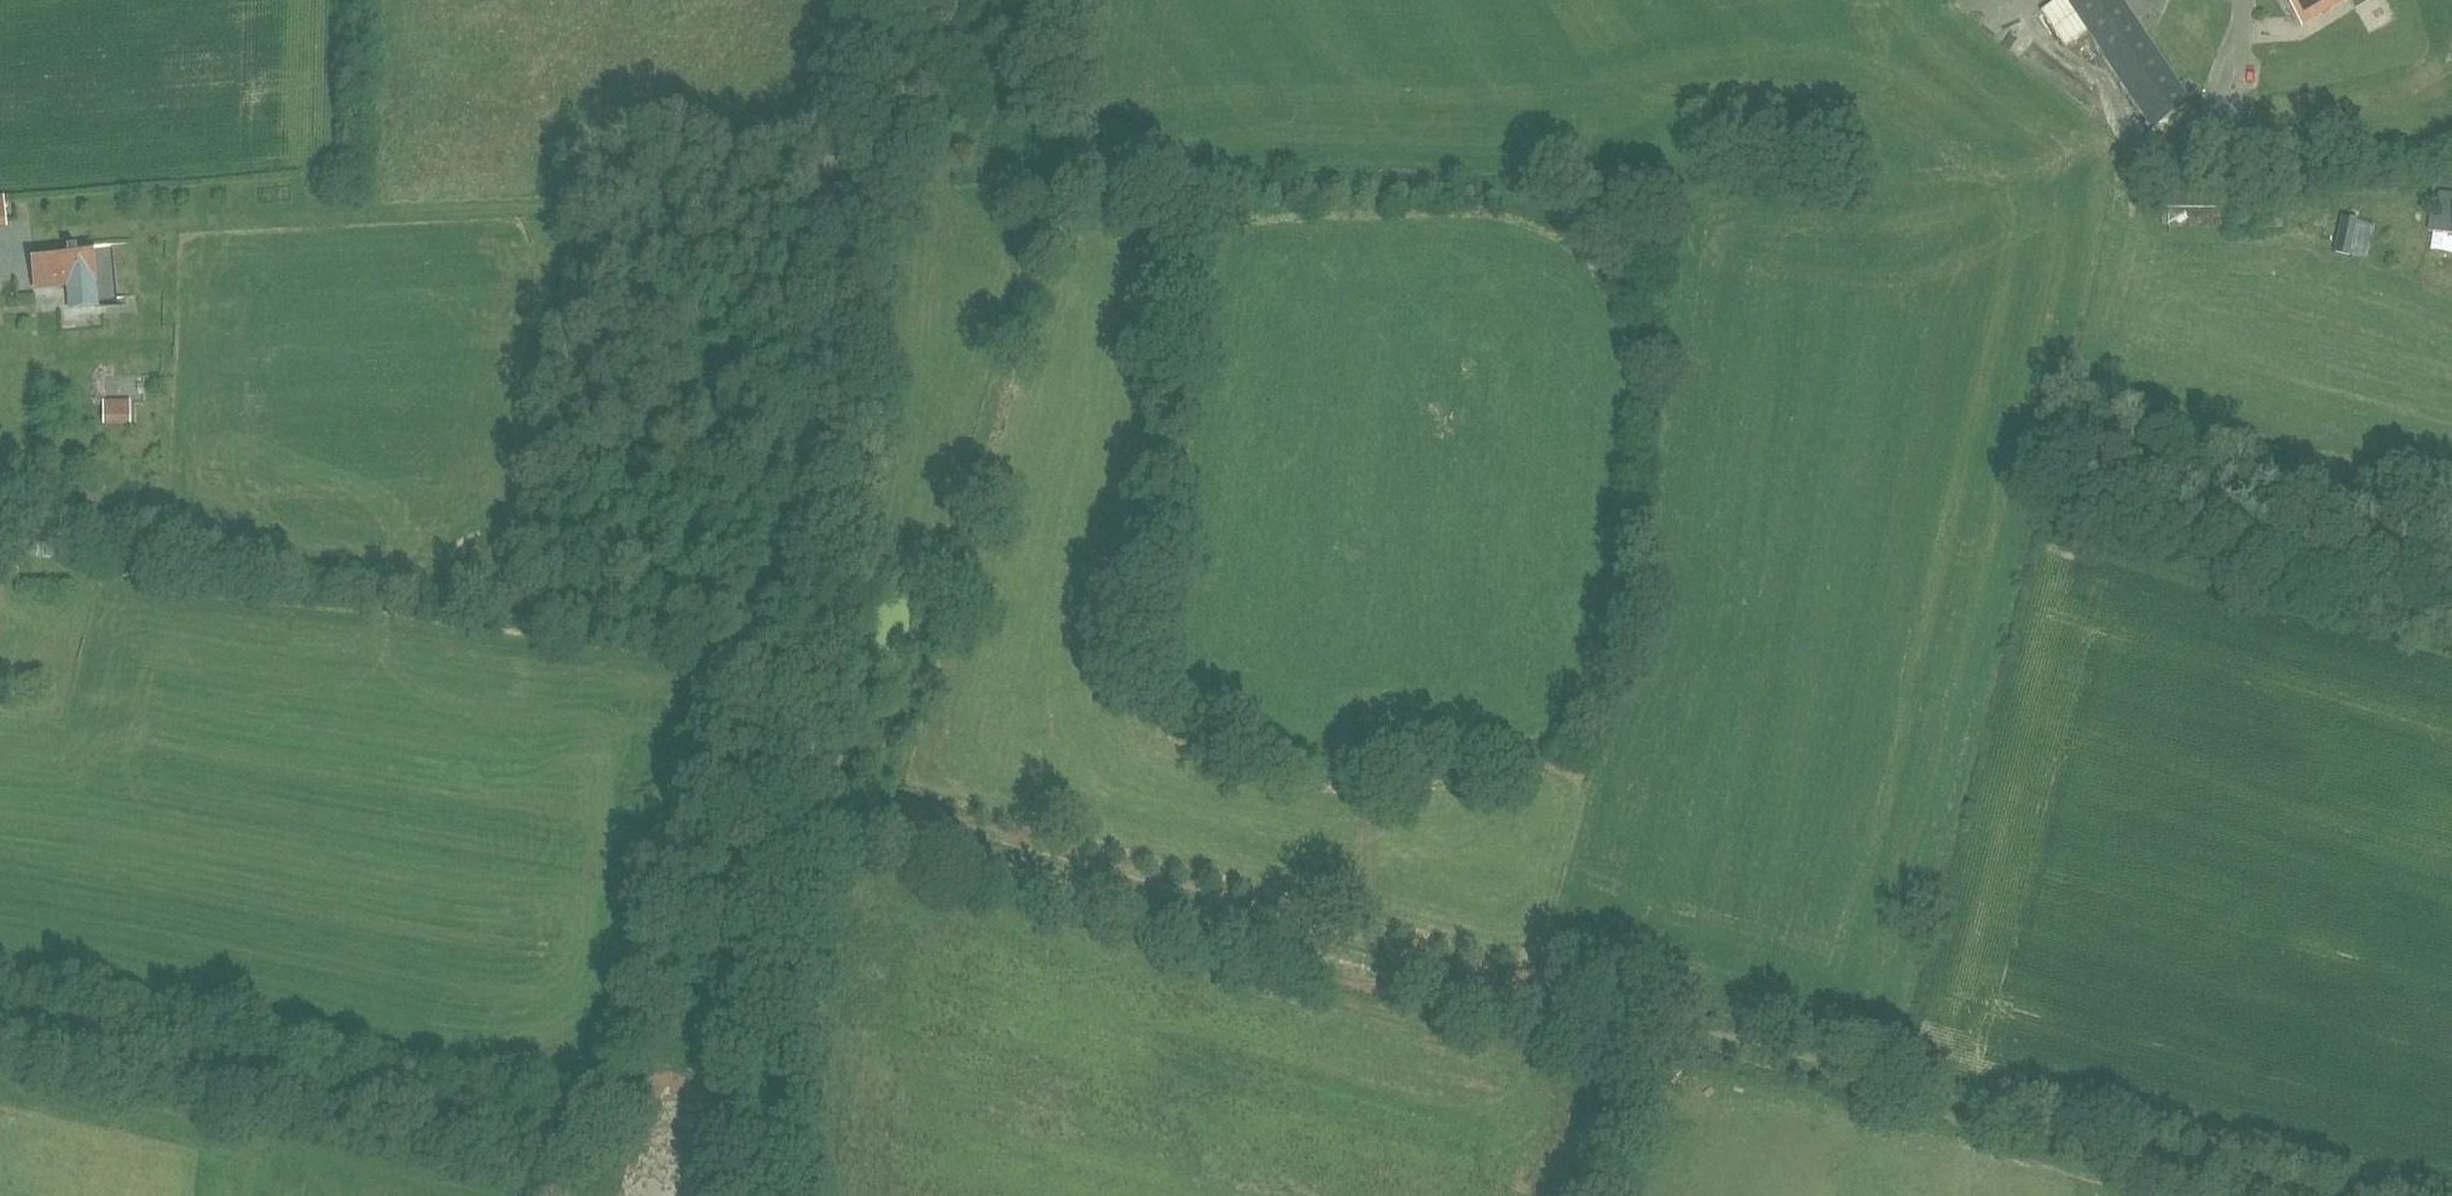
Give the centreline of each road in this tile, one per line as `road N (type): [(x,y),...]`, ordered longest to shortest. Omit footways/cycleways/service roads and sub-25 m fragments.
road 1 (track): [(2225,1195),(1908,1110)]

